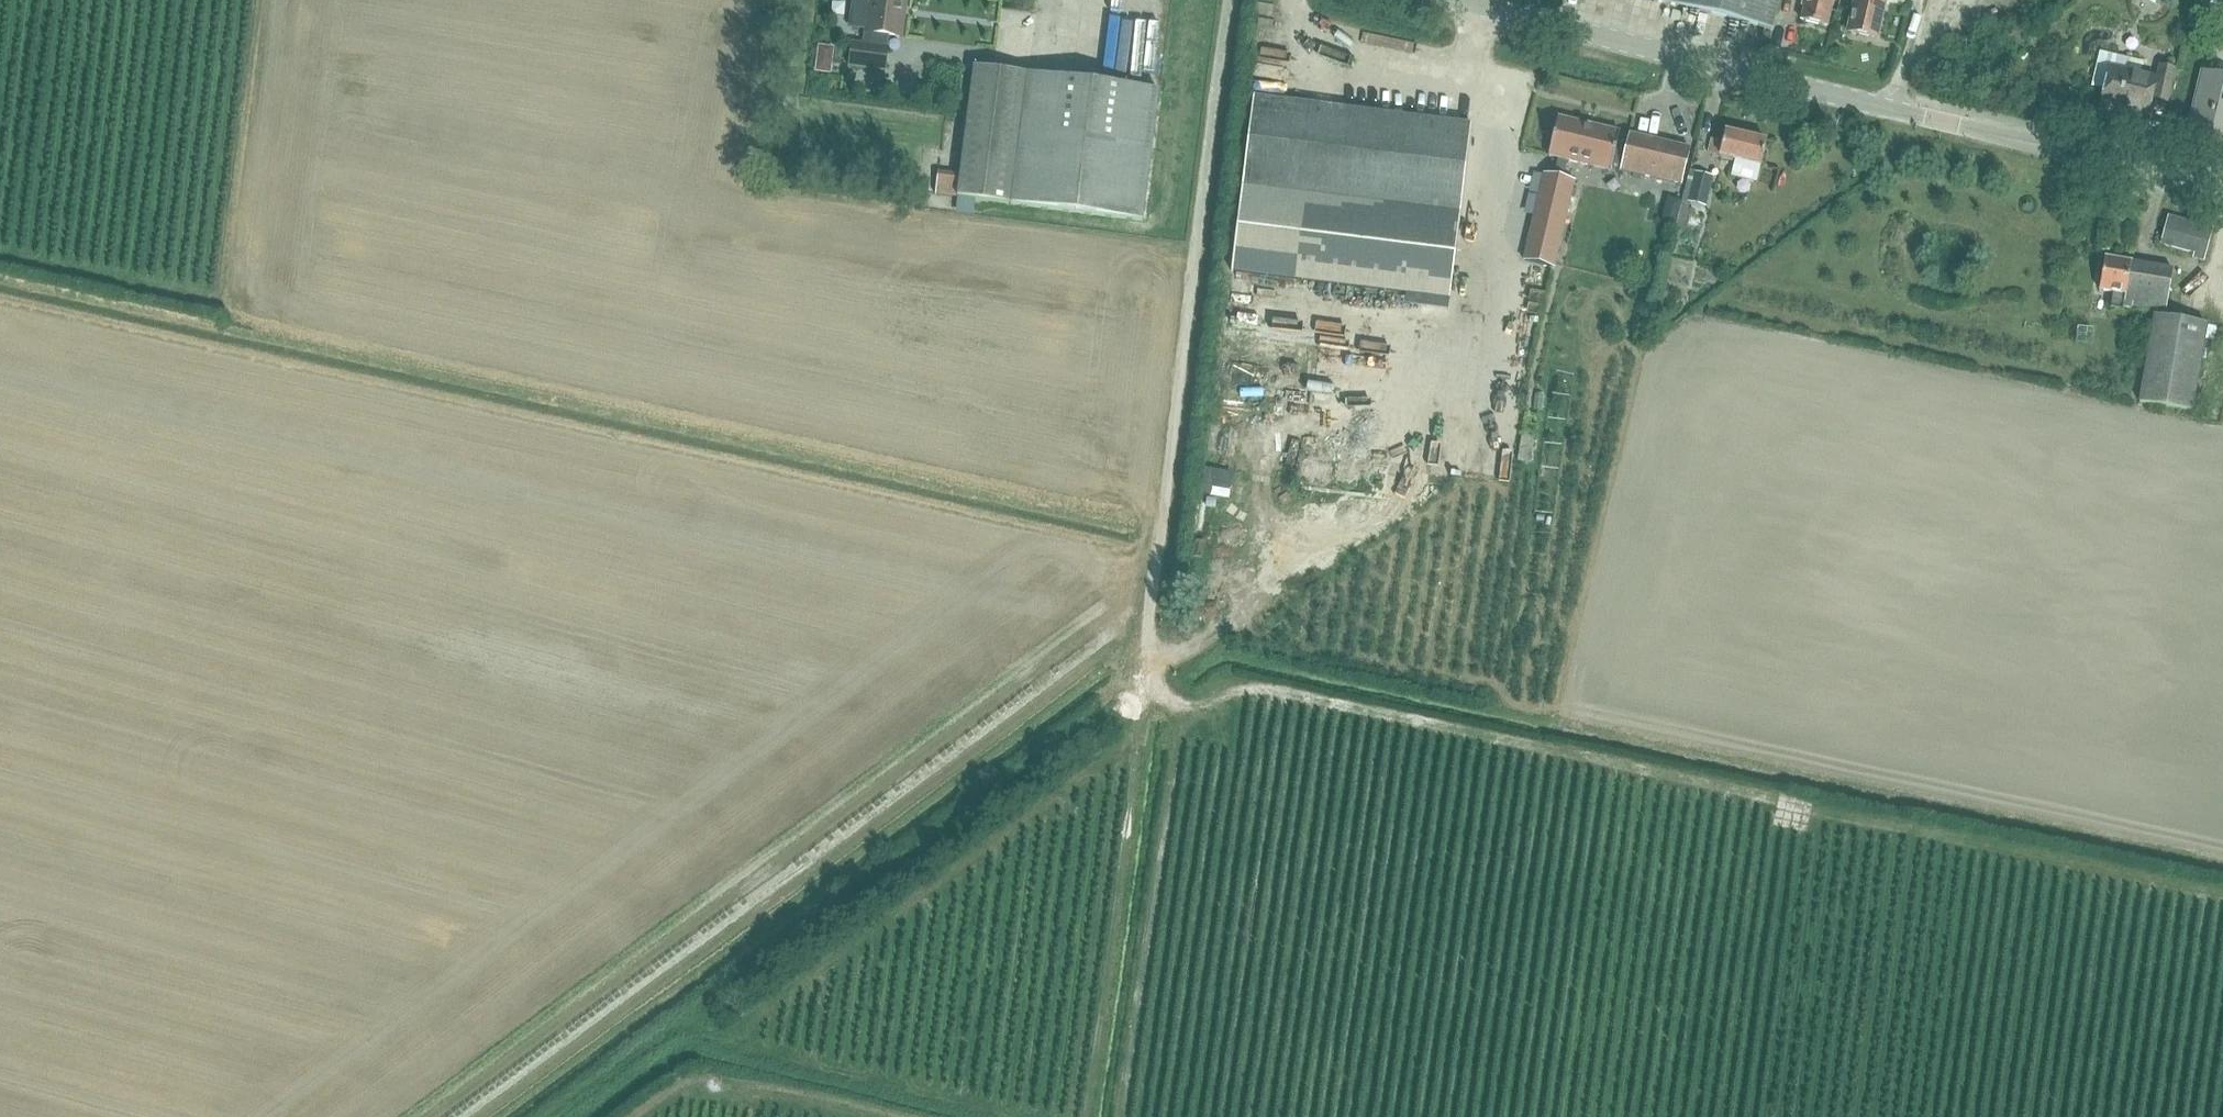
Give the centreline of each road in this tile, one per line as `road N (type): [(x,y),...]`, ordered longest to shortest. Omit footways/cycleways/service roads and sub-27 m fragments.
road 1 (tertiary): [(2222,187),(1467,0)]
road 2 (track): [(1228,0),(1146,658),(1157,686),(1180,703)]

